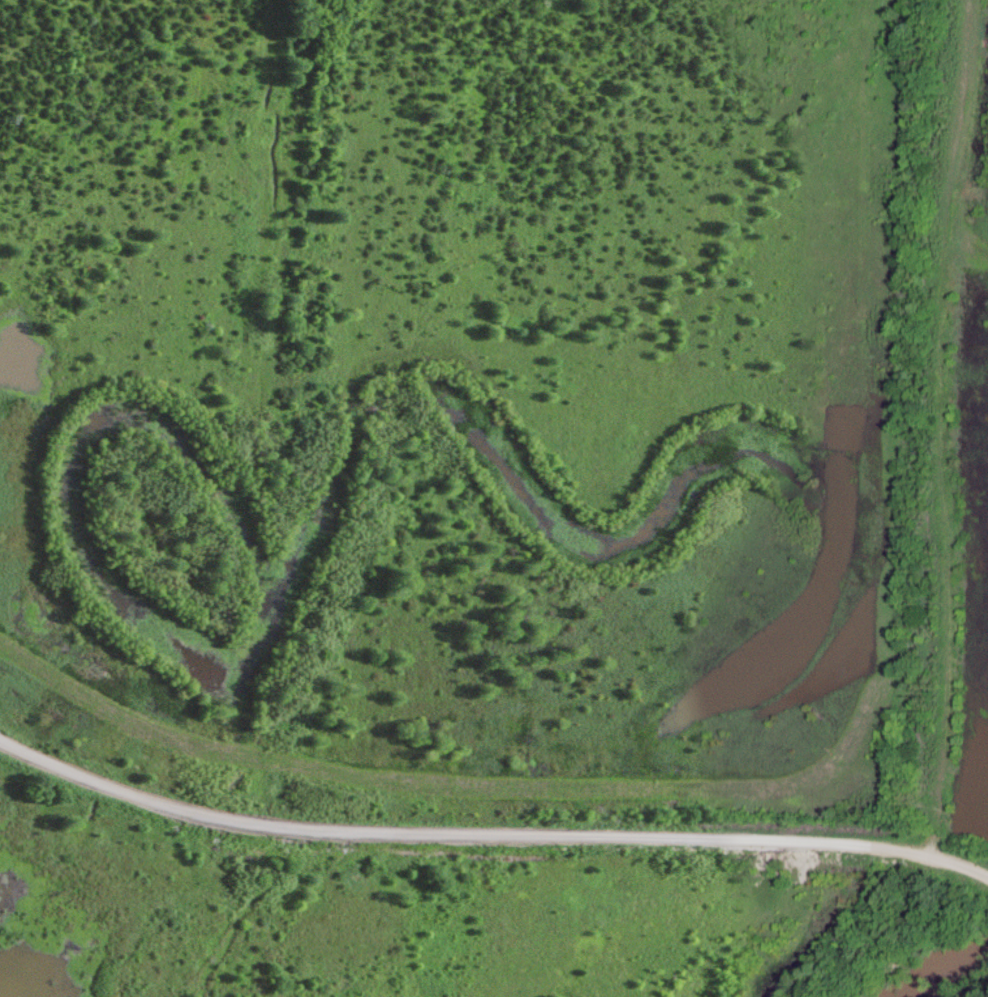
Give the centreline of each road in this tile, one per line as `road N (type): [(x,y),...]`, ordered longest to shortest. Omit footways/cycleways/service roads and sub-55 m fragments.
road 1 (residential): [(987,880),(889,854),(252,832),(113,796),(0,747)]

